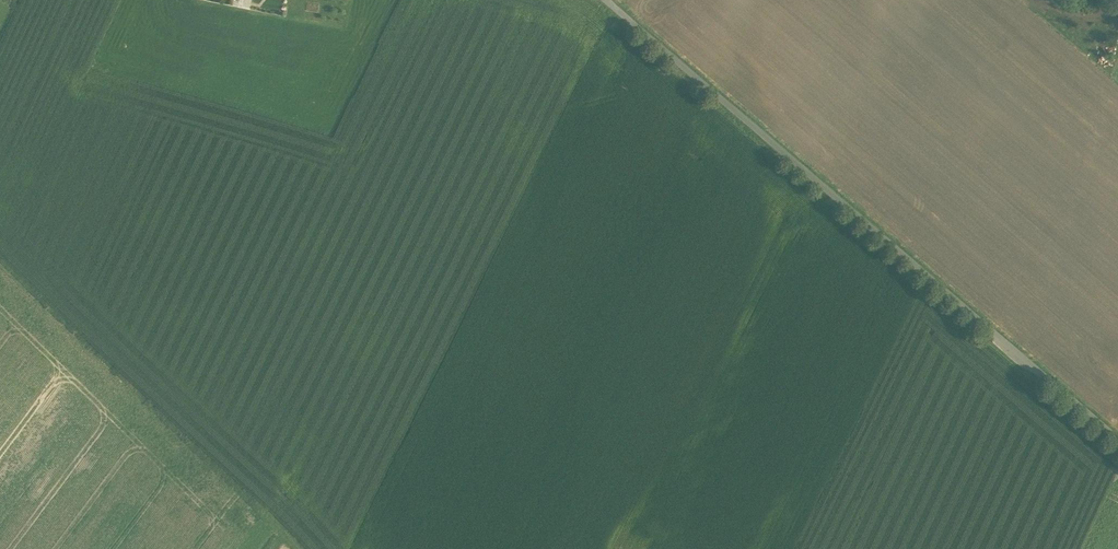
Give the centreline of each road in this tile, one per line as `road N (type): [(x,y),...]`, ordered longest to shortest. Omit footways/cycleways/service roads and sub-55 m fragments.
road 1 (unclassified): [(1117,432),(1082,395),(959,304),(611,0)]

